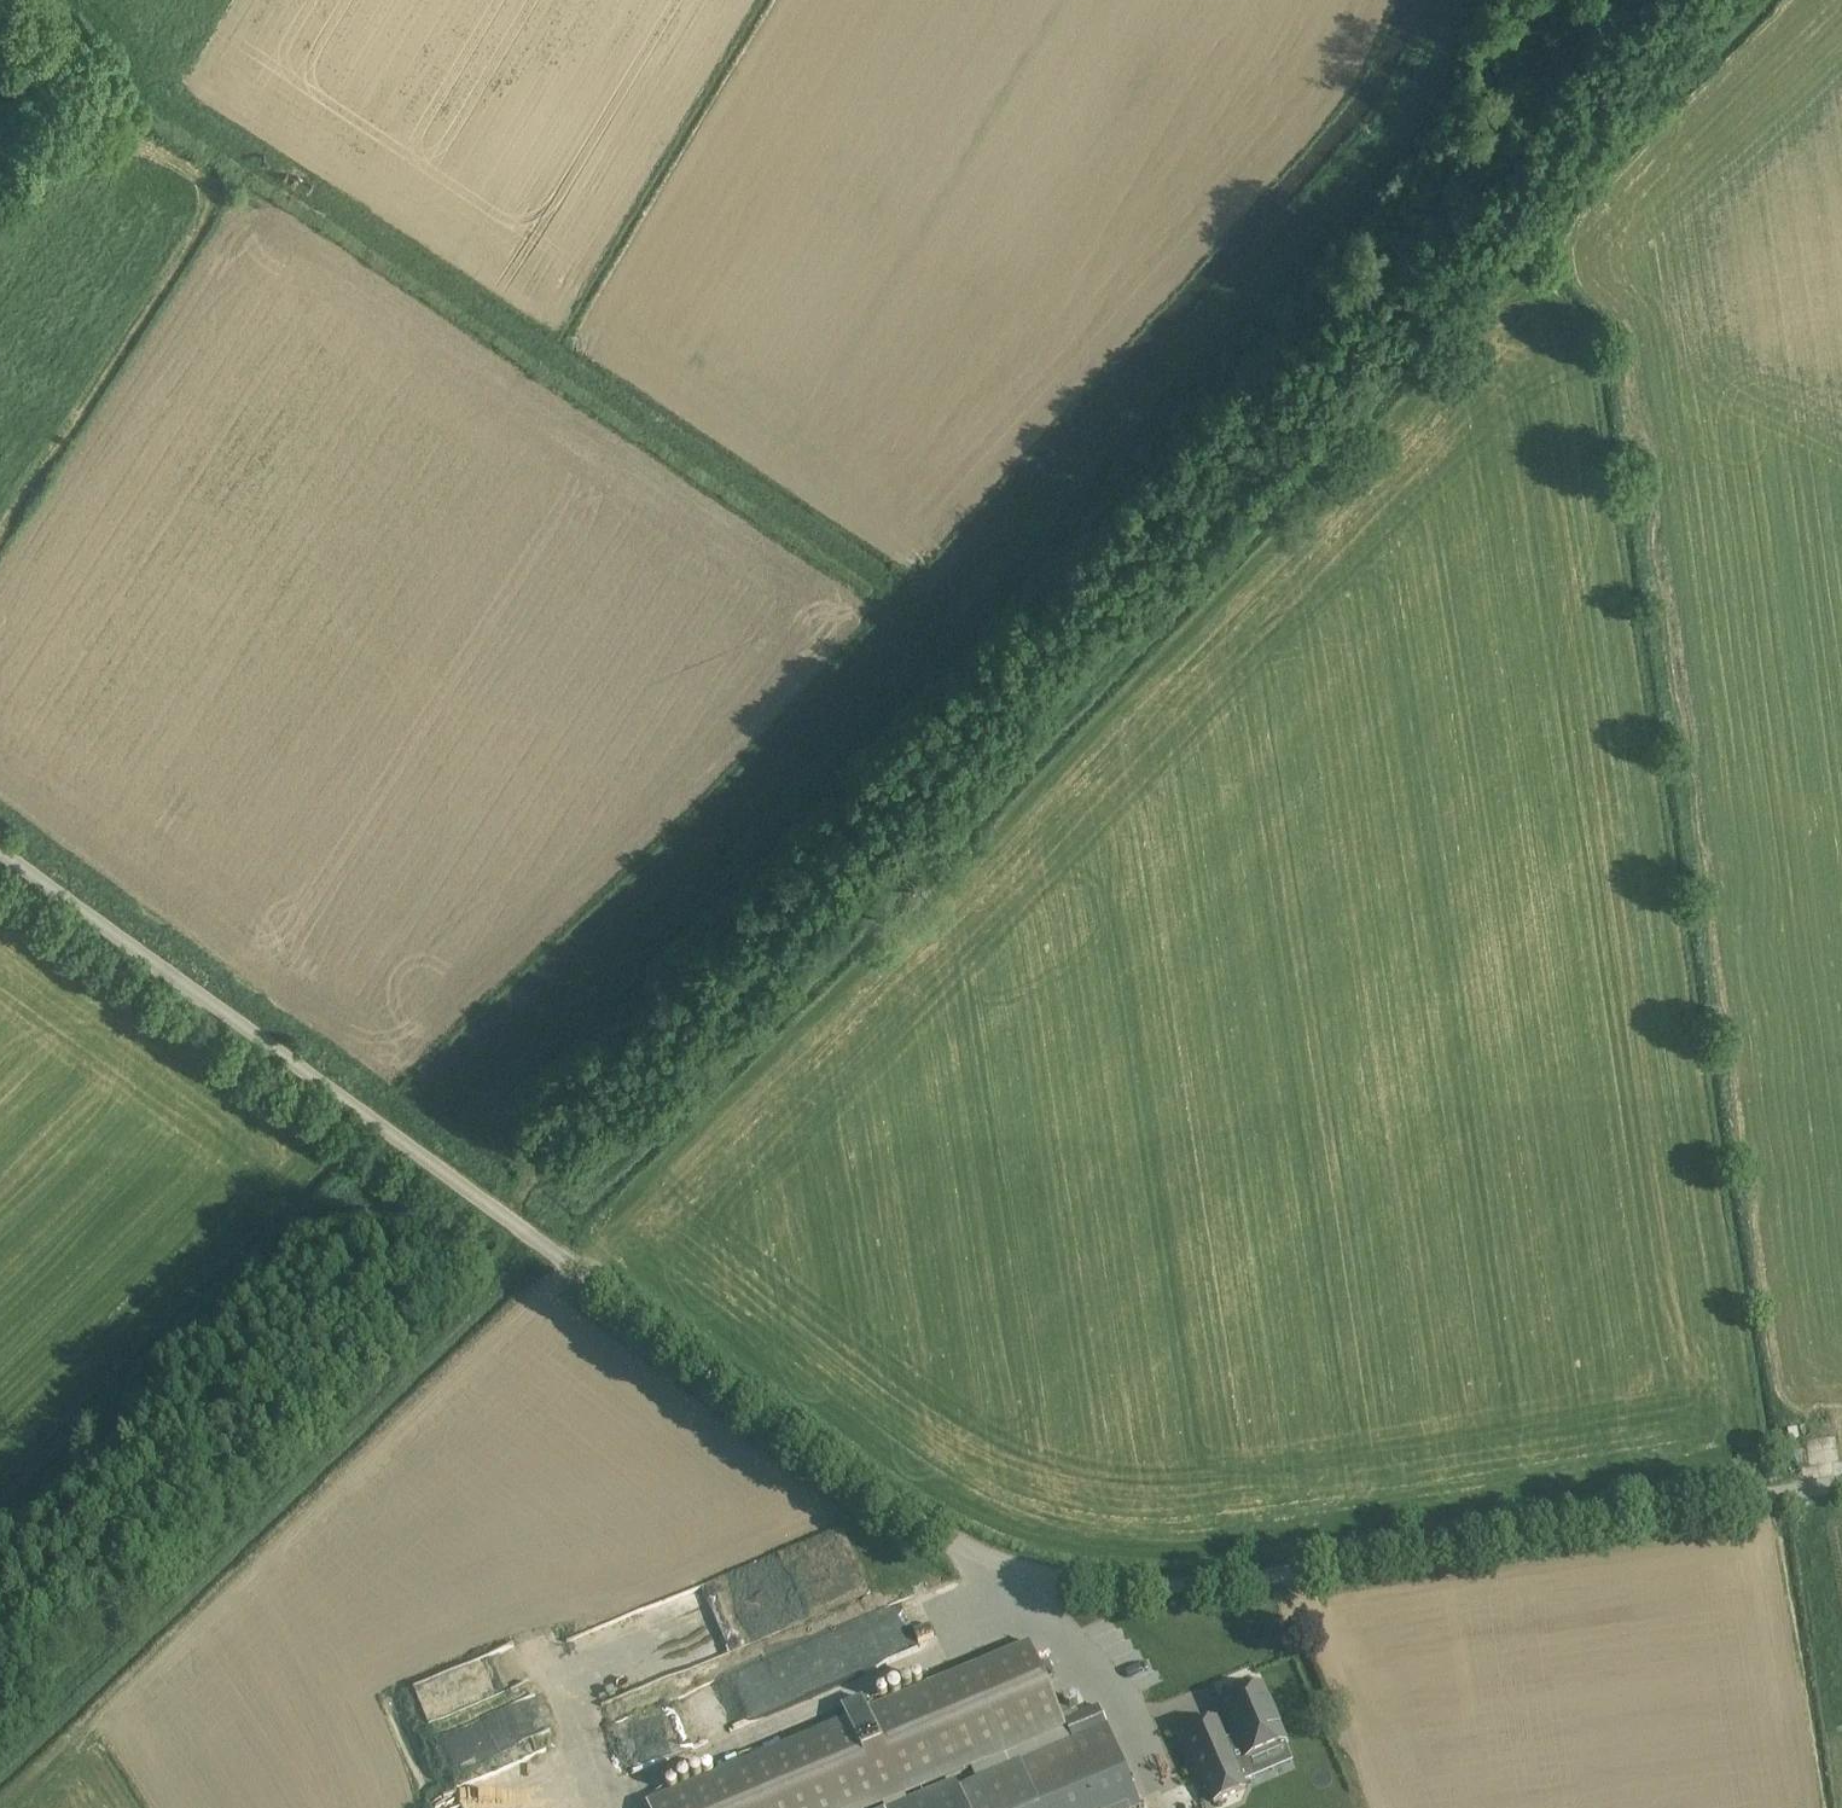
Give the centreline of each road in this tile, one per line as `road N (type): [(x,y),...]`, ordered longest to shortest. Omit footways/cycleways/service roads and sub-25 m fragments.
road 1 (unclassified): [(1841,1484),(1187,1586),(1027,1569),(959,1544),(888,1505),(534,1236),(0,851)]

